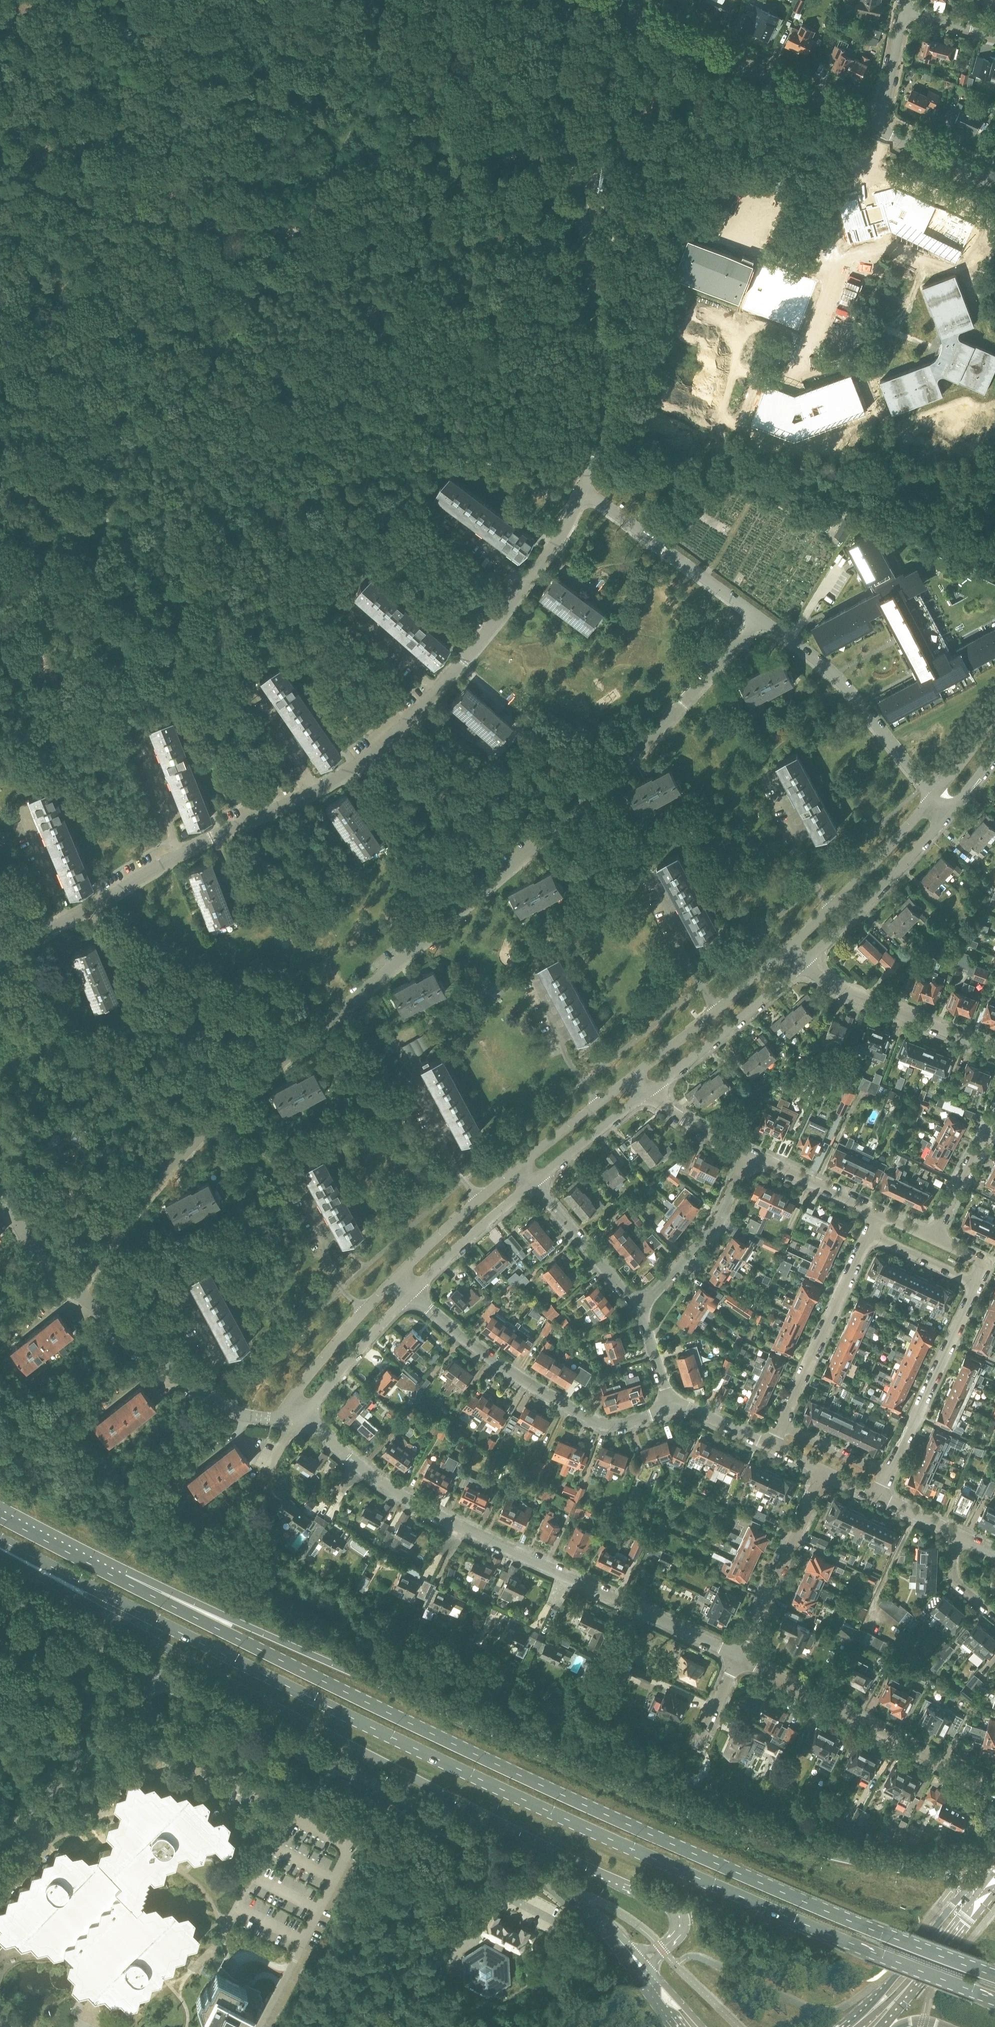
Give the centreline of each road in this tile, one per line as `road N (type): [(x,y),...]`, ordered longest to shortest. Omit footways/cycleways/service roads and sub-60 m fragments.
road 1 (primary): [(0,1540),(604,1836),(994,1998)]
road 2 (primary): [(994,1976),(631,1825),(122,1580)]
road 3 (unclassified): [(100,1259),(158,1176),(256,1078),(467,906),(617,769),(757,614)]
road 4 (primary): [(976,1887),(707,1820),(237,1621),(122,1580)]
road 5 (primary): [(0,1551),(261,1699),(669,1905),(680,1924),(660,1949)]
road 6 (unclassified): [(626,1947),(543,1876),(159,1673)]
road 7 (unclassified): [(0,945),(66,921),(181,850),(338,771),(389,734),(457,666)]
road 8 (residential): [(740,1656),(467,1531),(377,1481),(307,1417),(280,1414)]
road 9 (unclassified): [(583,490),(603,375),(559,83),(569,0)]
road 10 (unclassified): [(878,127),(598,0)]
road 11 (residential): [(670,1406),(621,1425),(600,1423),(505,1369),(416,1290)]
road 12 (residential): [(994,1791),(740,1656)]
road 13 (unclassified): [(933,795),(831,671),(757,614)]
road 14 (residential): [(280,1414),(227,1413),(79,1295)]
road 15 (unclassified): [(0,1842),(132,1711),(159,1673)]
road 16 (residential): [(933,795),(781,955)]
road 17 (unclassified): [(457,666),(557,540),(583,490)]
road 18 (unclassified): [(757,614),(583,490)]
road 19 (residential): [(643,1101),(805,966)]
road 20 (residential): [(887,1475),(976,1285)]
road 21 (residential): [(805,966),(949,814)]
road 22 (residential): [(781,1422),(869,1234)]
road 23 (residential): [(994,1050),(805,966)]
road 24 (residential): [(740,1656),(823,1470)]
road 25 (residential): [(781,955),(629,1083)]
road 26 (residential): [(638,1315),(715,1227),(749,1154)]
road 27 (primary): [(976,1887),(852,2026)]
road 28 (residential): [(398,1272),(280,1414)]
road 29 (unclassified): [(159,1673),(0,1595)]
road 30 (residential): [(638,1315),(533,1183)]
road 31 (unclassified): [(213,1562),(265,1471),(280,1414)]
road 32 (unclassified): [(416,1290),(533,1183)]
road 33 (residential): [(516,1168),(398,1272)]
road 34 (residential): [(79,1295),(29,1243),(0,1164)]
road 35 (unclassified): [(314,1403),(416,1290)]
road 36 (residential): [(629,1083),(516,1168)]
road 37 (residential): [(878,1211),(749,1154)]
road 38 (primary): [(122,1580),(0,1516)]
road 39 (unclassified): [(533,1183),(643,1101)]
road 40 (residential): [(932,1239),(994,1119)]
road 41 (track): [(505,707),(617,769)]
road 42 (unclassified): [(994,180),(878,127)]
road 43 (residential): [(878,127),(905,8)]

